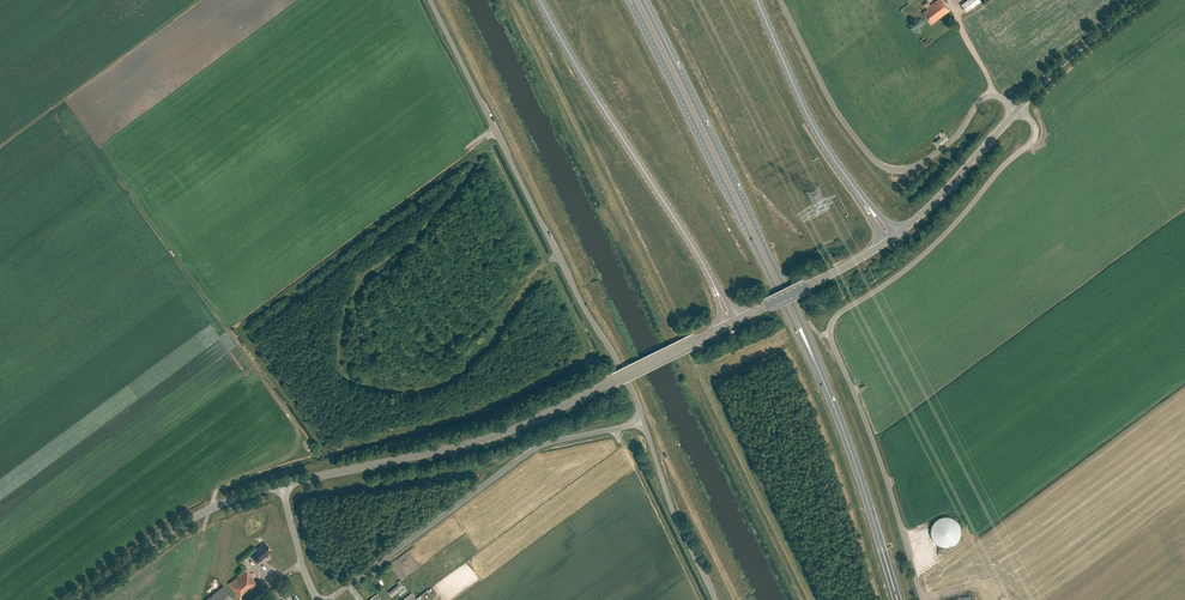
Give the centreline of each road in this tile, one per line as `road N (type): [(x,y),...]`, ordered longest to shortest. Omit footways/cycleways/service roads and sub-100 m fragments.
road 1 (unclassified): [(923,599),(832,325),(925,254),(1034,140),(1035,126),(1019,109)]
road 2 (tertiary): [(281,484),(502,433),(730,324)]
road 3 (unclassified): [(643,421),(428,0)]
road 4 (trunk): [(634,3),(812,355)]
road 5 (unclassified): [(328,599),(528,452),(643,421)]
road 6 (trunk): [(547,13),(696,250),(730,324)]
road 7 (trunk): [(812,355),(677,71)]
road 8 (trunk): [(892,240),(807,116),(757,0)]
road 9 (unclassified): [(945,147),(901,171),(872,159),(832,103),(781,0)]
road 10 (trunk): [(898,599),(867,493),(812,355)]
road 11 (tertiary): [(70,599),(191,519),(281,484)]
road 12 (unclassified): [(715,599),(672,512),(643,421)]
road 13 (tertiary): [(730,324),(892,240)]
road 14 (tertiary): [(892,240),(1019,109)]
road 15 (tertiary): [(1019,109),(1084,42),(1141,0)]
road 16 (unclassified): [(317,599),(281,484)]

